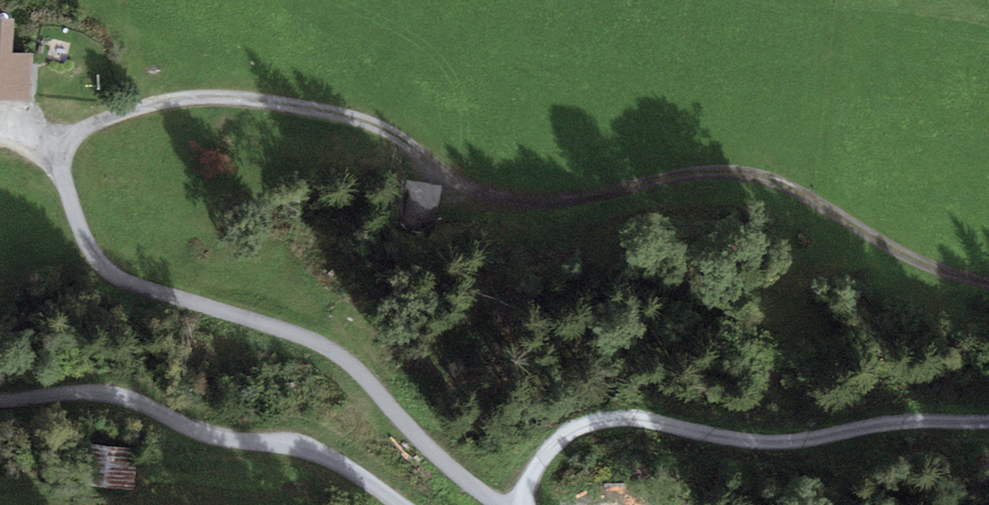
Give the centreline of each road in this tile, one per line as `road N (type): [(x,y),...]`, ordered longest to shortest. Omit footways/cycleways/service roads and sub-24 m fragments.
road 1 (track): [(65,160),(71,143),(104,121),(163,101),(241,99),(376,122),(486,196),(548,204),(737,167),(795,189),(910,257),(988,280)]
road 2 (track): [(503,504),(411,433),(340,354),(117,276),(85,234),(65,160)]
road 3 (track): [(988,406),(747,435),(609,416),(558,439),(515,504)]
road 4 (unclassified): [(0,400),(78,388),(116,394),(196,428),(331,461),(405,504)]

